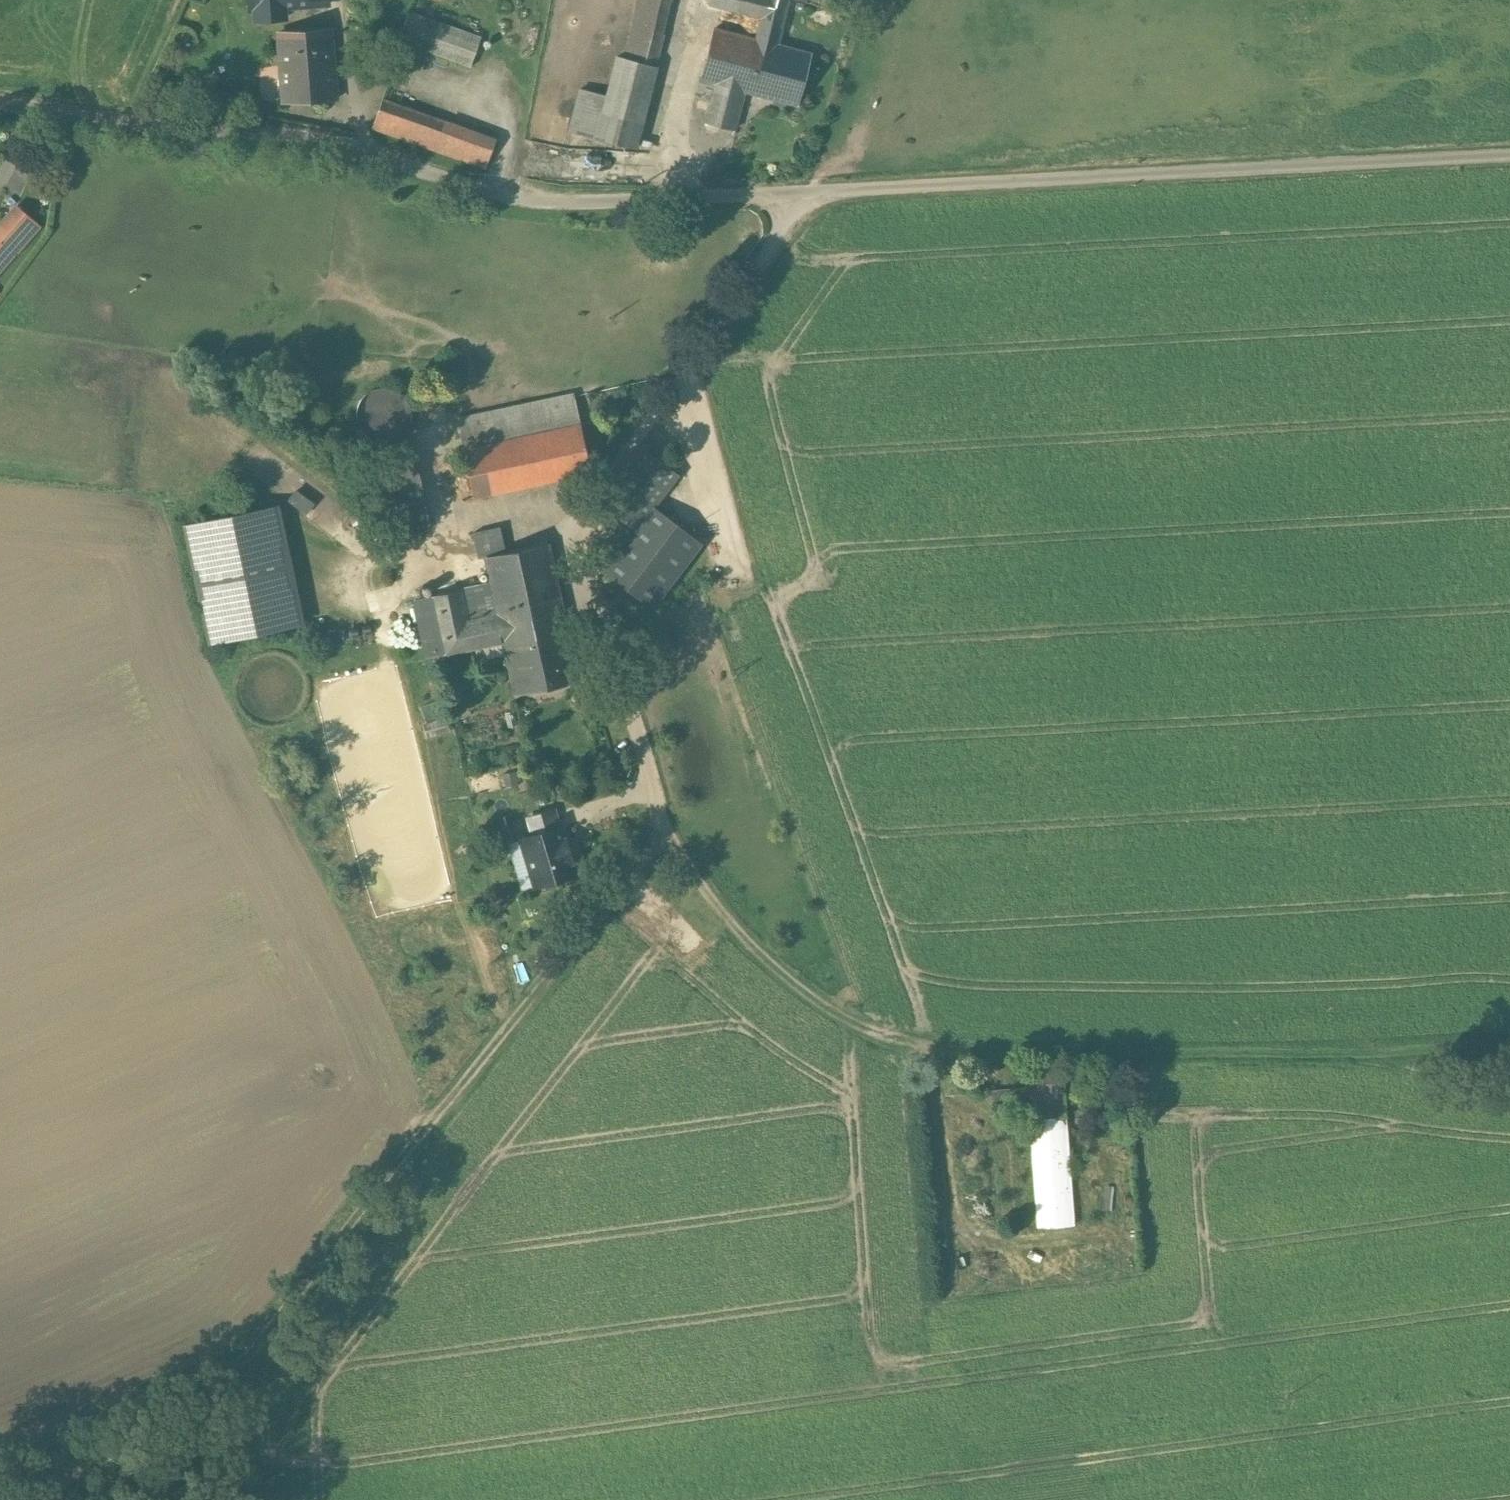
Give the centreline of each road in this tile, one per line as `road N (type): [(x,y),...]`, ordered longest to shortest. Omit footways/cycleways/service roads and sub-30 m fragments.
road 1 (unclassified): [(0,103),(344,146),(513,199),(576,204),(1509,160)]
road 2 (track): [(0,1465),(257,1348),(645,856),(661,822)]
road 3 (track): [(1369,1049),(882,1038),(792,983),(723,912),(661,822)]

